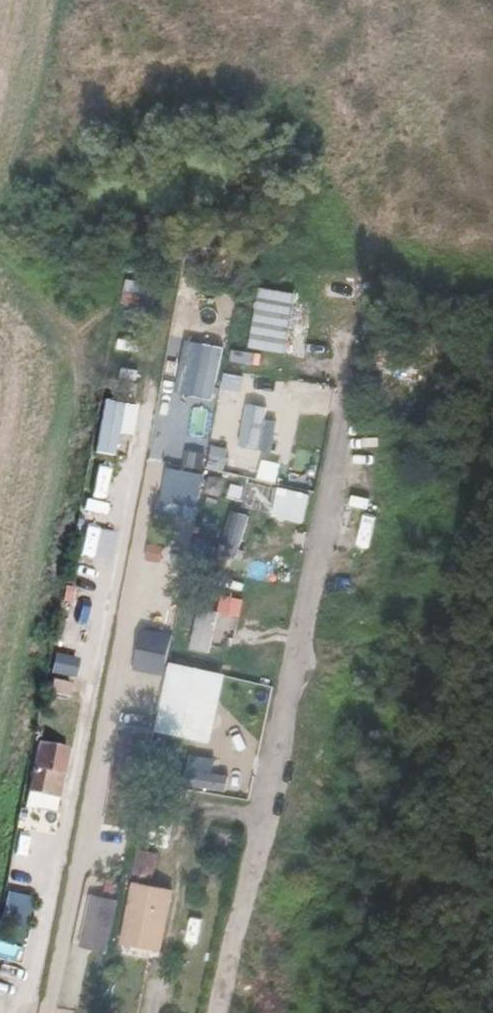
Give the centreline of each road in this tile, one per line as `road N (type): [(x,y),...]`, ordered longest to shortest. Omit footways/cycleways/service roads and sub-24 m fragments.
road 1 (track): [(243,785),(179,1012)]

